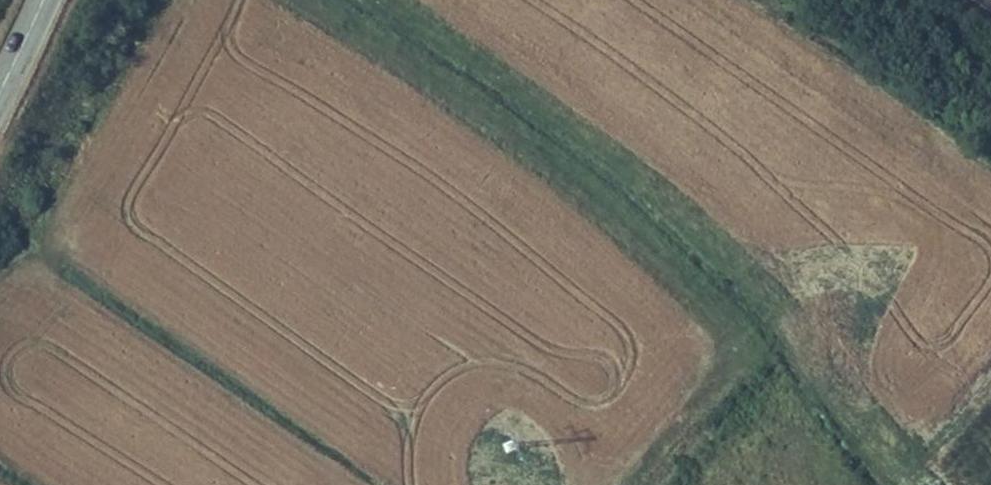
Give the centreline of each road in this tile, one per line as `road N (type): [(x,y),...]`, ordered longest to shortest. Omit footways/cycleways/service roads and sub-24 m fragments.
road 1 (track): [(0,281),(30,244),(171,0)]
road 2 (track): [(758,0),(990,157)]

